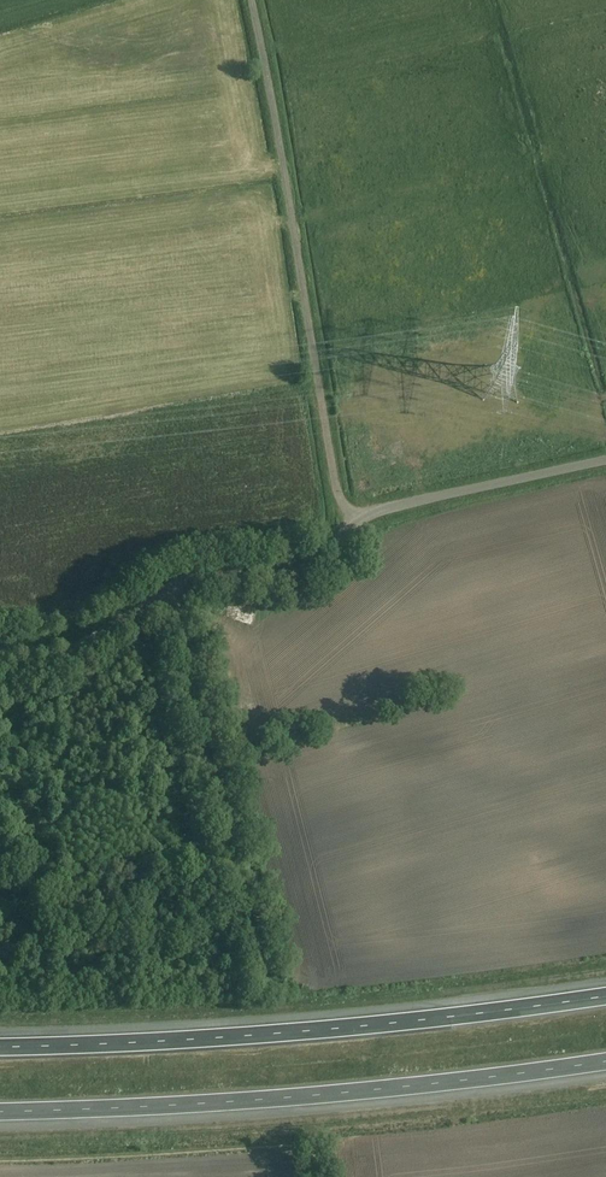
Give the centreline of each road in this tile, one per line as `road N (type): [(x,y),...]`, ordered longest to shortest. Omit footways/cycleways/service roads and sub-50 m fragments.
road 1 (motorway): [(605,991),(248,1030),(0,1038)]
road 2 (motorway): [(0,1102),(255,1094),(485,1077),(605,1059)]
road 3 (unclassified): [(355,522),(336,484),(250,0)]
road 4 (unclassified): [(0,649),(78,646),(179,585),(297,573),(355,522)]
road 5 (unclassified): [(355,522),(605,461)]

